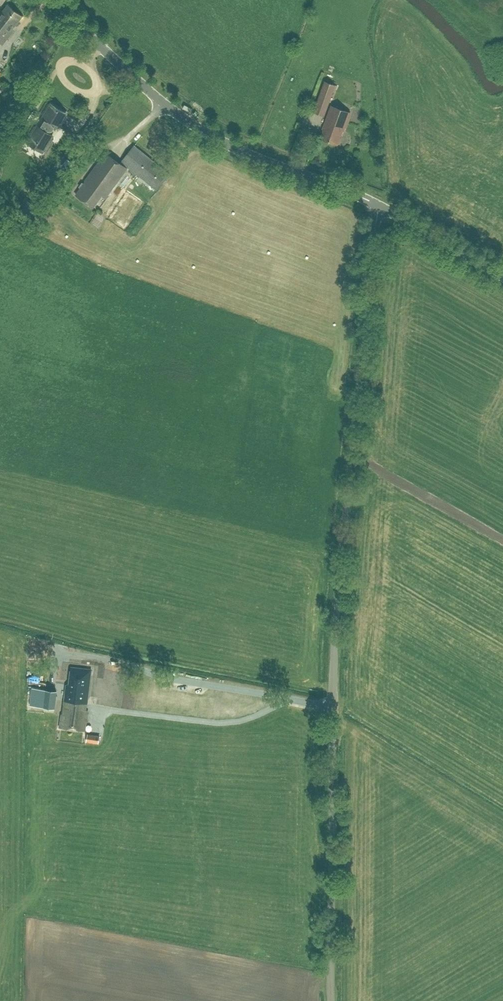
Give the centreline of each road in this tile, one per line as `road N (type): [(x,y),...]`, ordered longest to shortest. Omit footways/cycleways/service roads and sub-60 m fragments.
road 1 (unclassified): [(331,1000),(334,632),(376,202)]
road 2 (tertiary): [(376,202),(195,126),(57,0)]
road 3 (tertiary): [(502,276),(376,202)]

